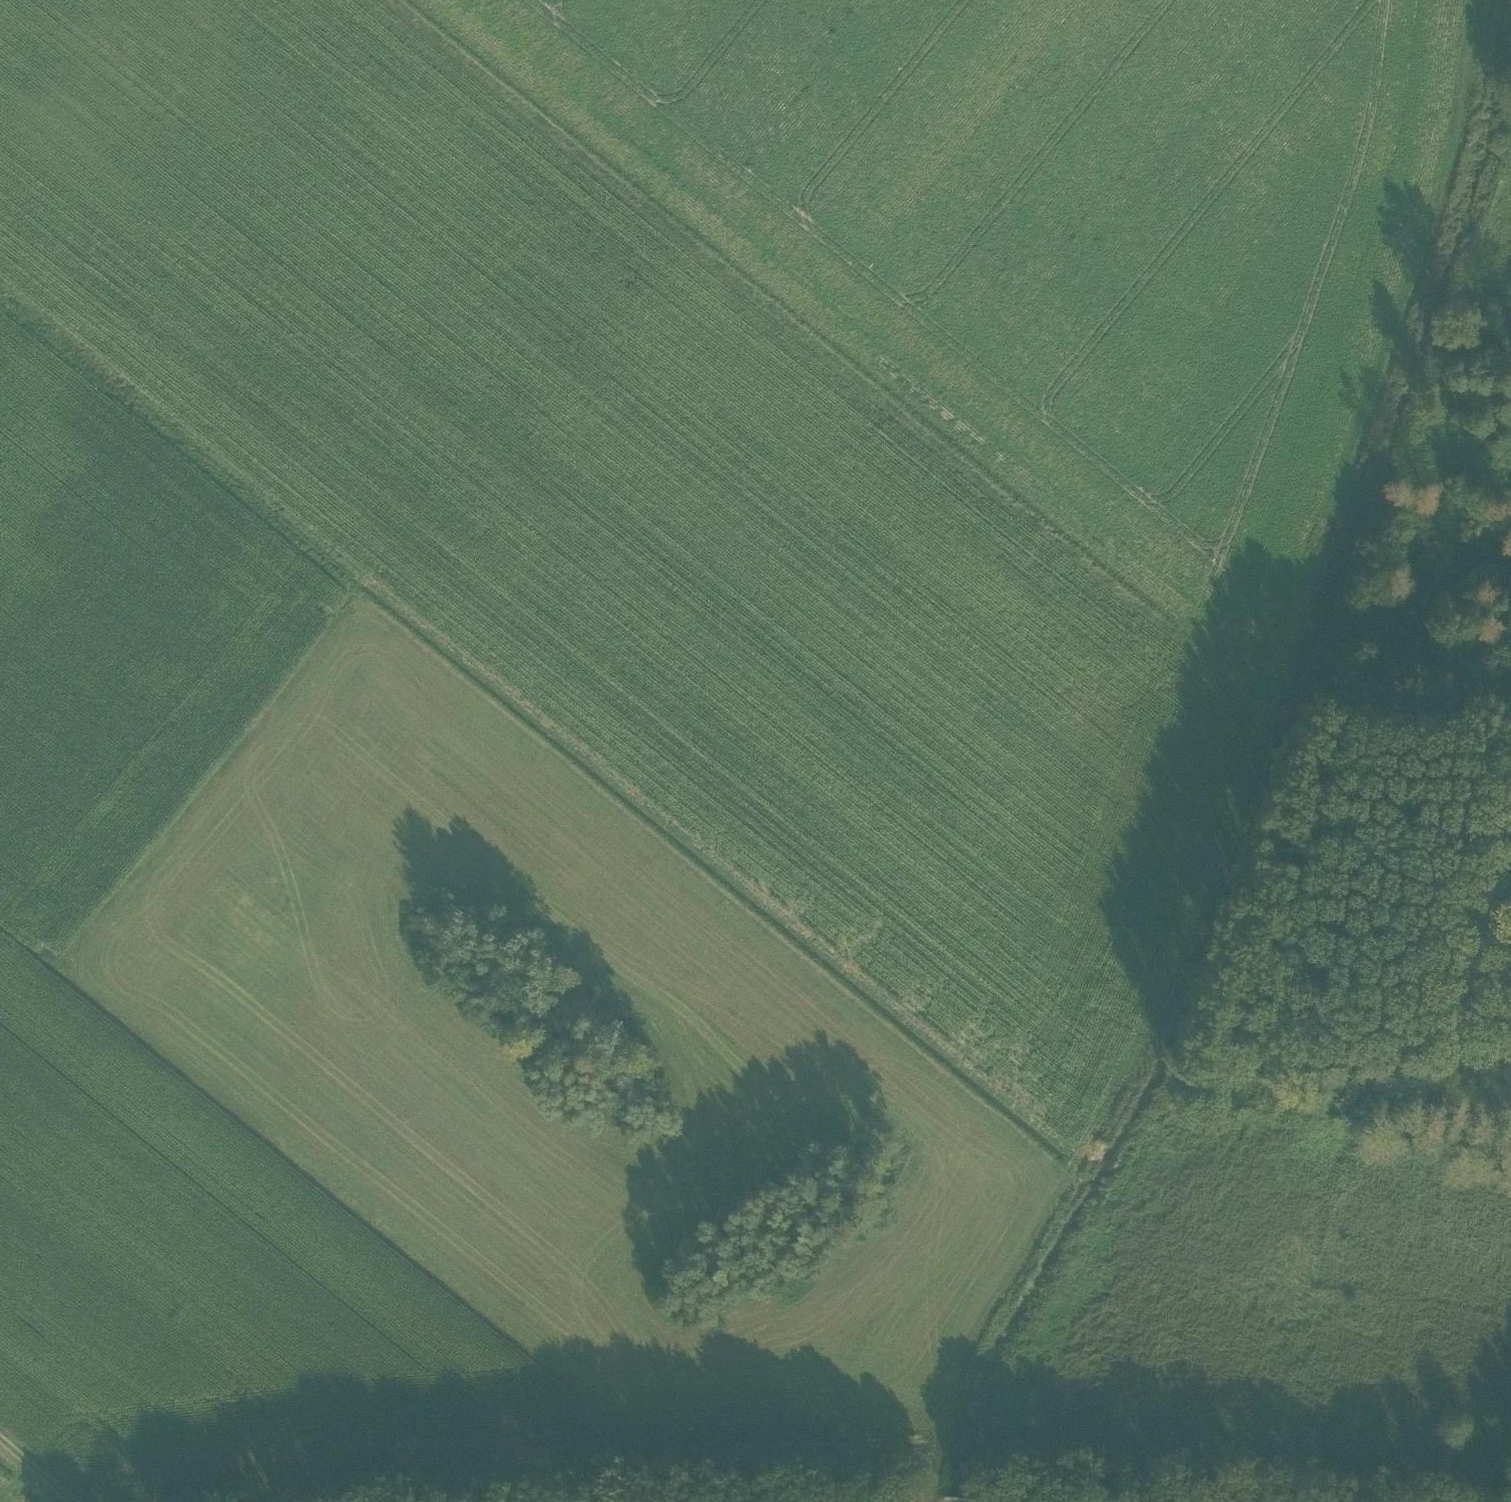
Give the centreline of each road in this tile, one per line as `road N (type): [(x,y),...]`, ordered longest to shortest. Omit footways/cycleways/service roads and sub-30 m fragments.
road 1 (track): [(934,1501),(952,1376),(1134,1069),(1191,926),(1460,156),(1477,0)]
road 2 (track): [(397,0),(1267,710)]

